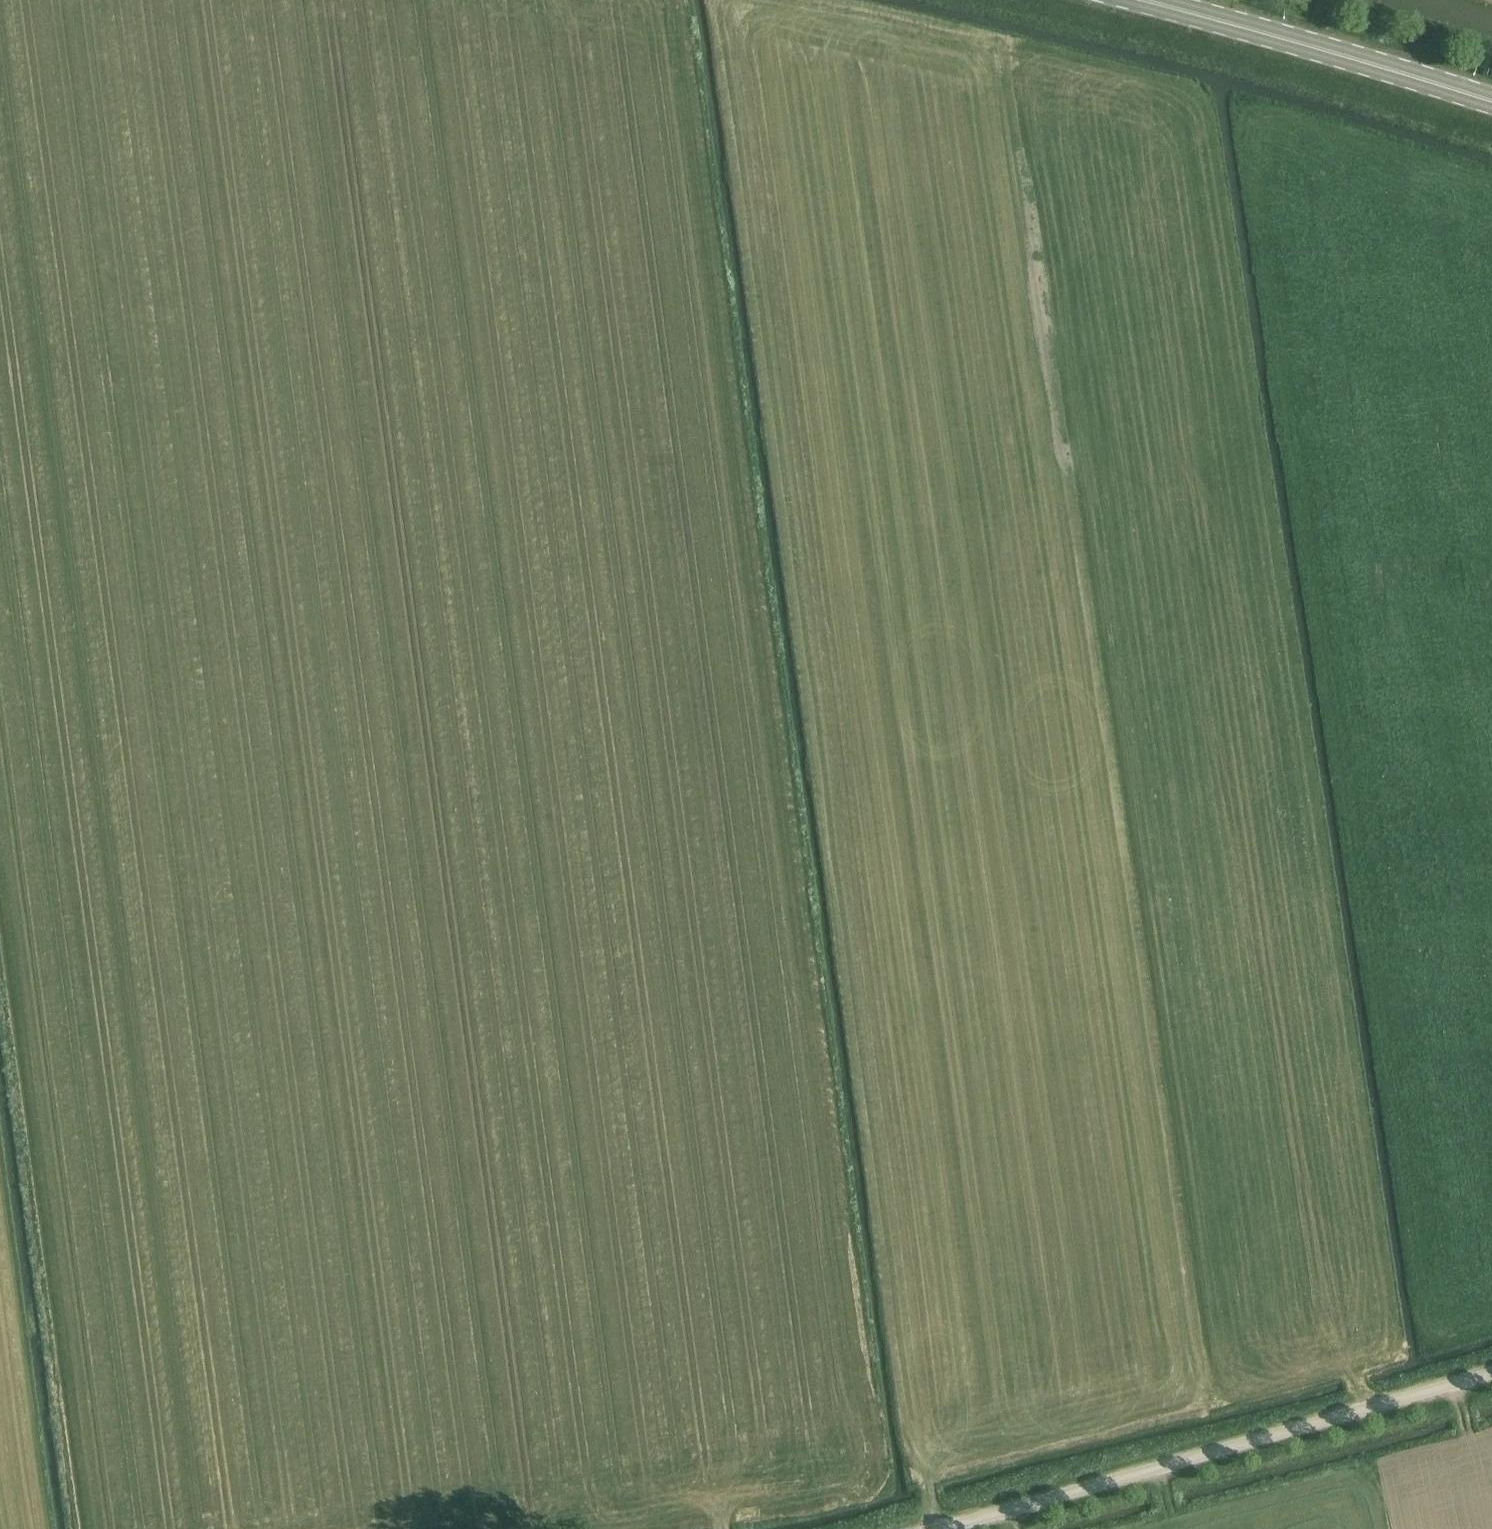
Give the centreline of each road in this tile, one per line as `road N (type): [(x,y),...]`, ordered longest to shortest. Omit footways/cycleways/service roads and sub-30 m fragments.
road 1 (unclassified): [(929,1528),(1491,1368)]
road 2 (primary): [(1491,101),(1148,0)]

